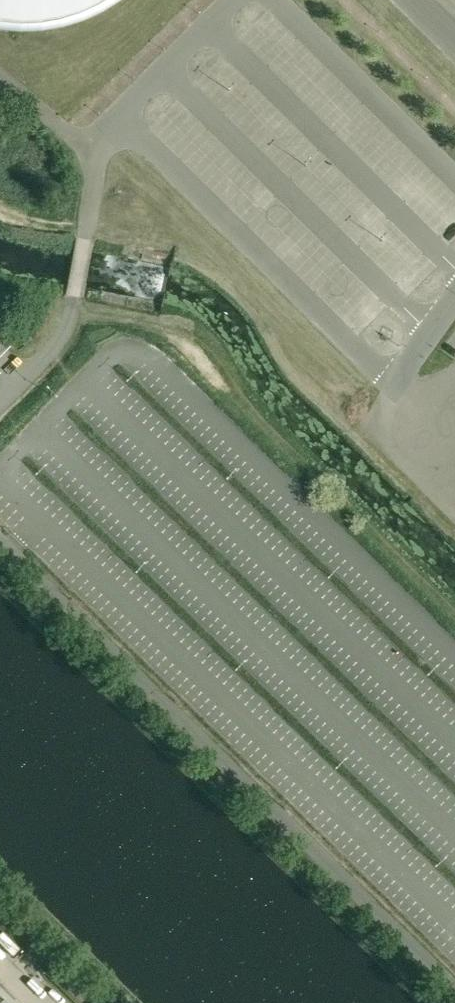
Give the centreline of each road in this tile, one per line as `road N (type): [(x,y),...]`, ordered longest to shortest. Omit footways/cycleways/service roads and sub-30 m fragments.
road 1 (unclassified): [(0,541),(454,989)]
road 2 (unclassified): [(454,299),(394,386),(119,119),(102,131)]
road 3 (unclassified): [(102,131),(71,310),(49,355),(0,402)]
road 4 (track): [(86,1002),(0,919)]

